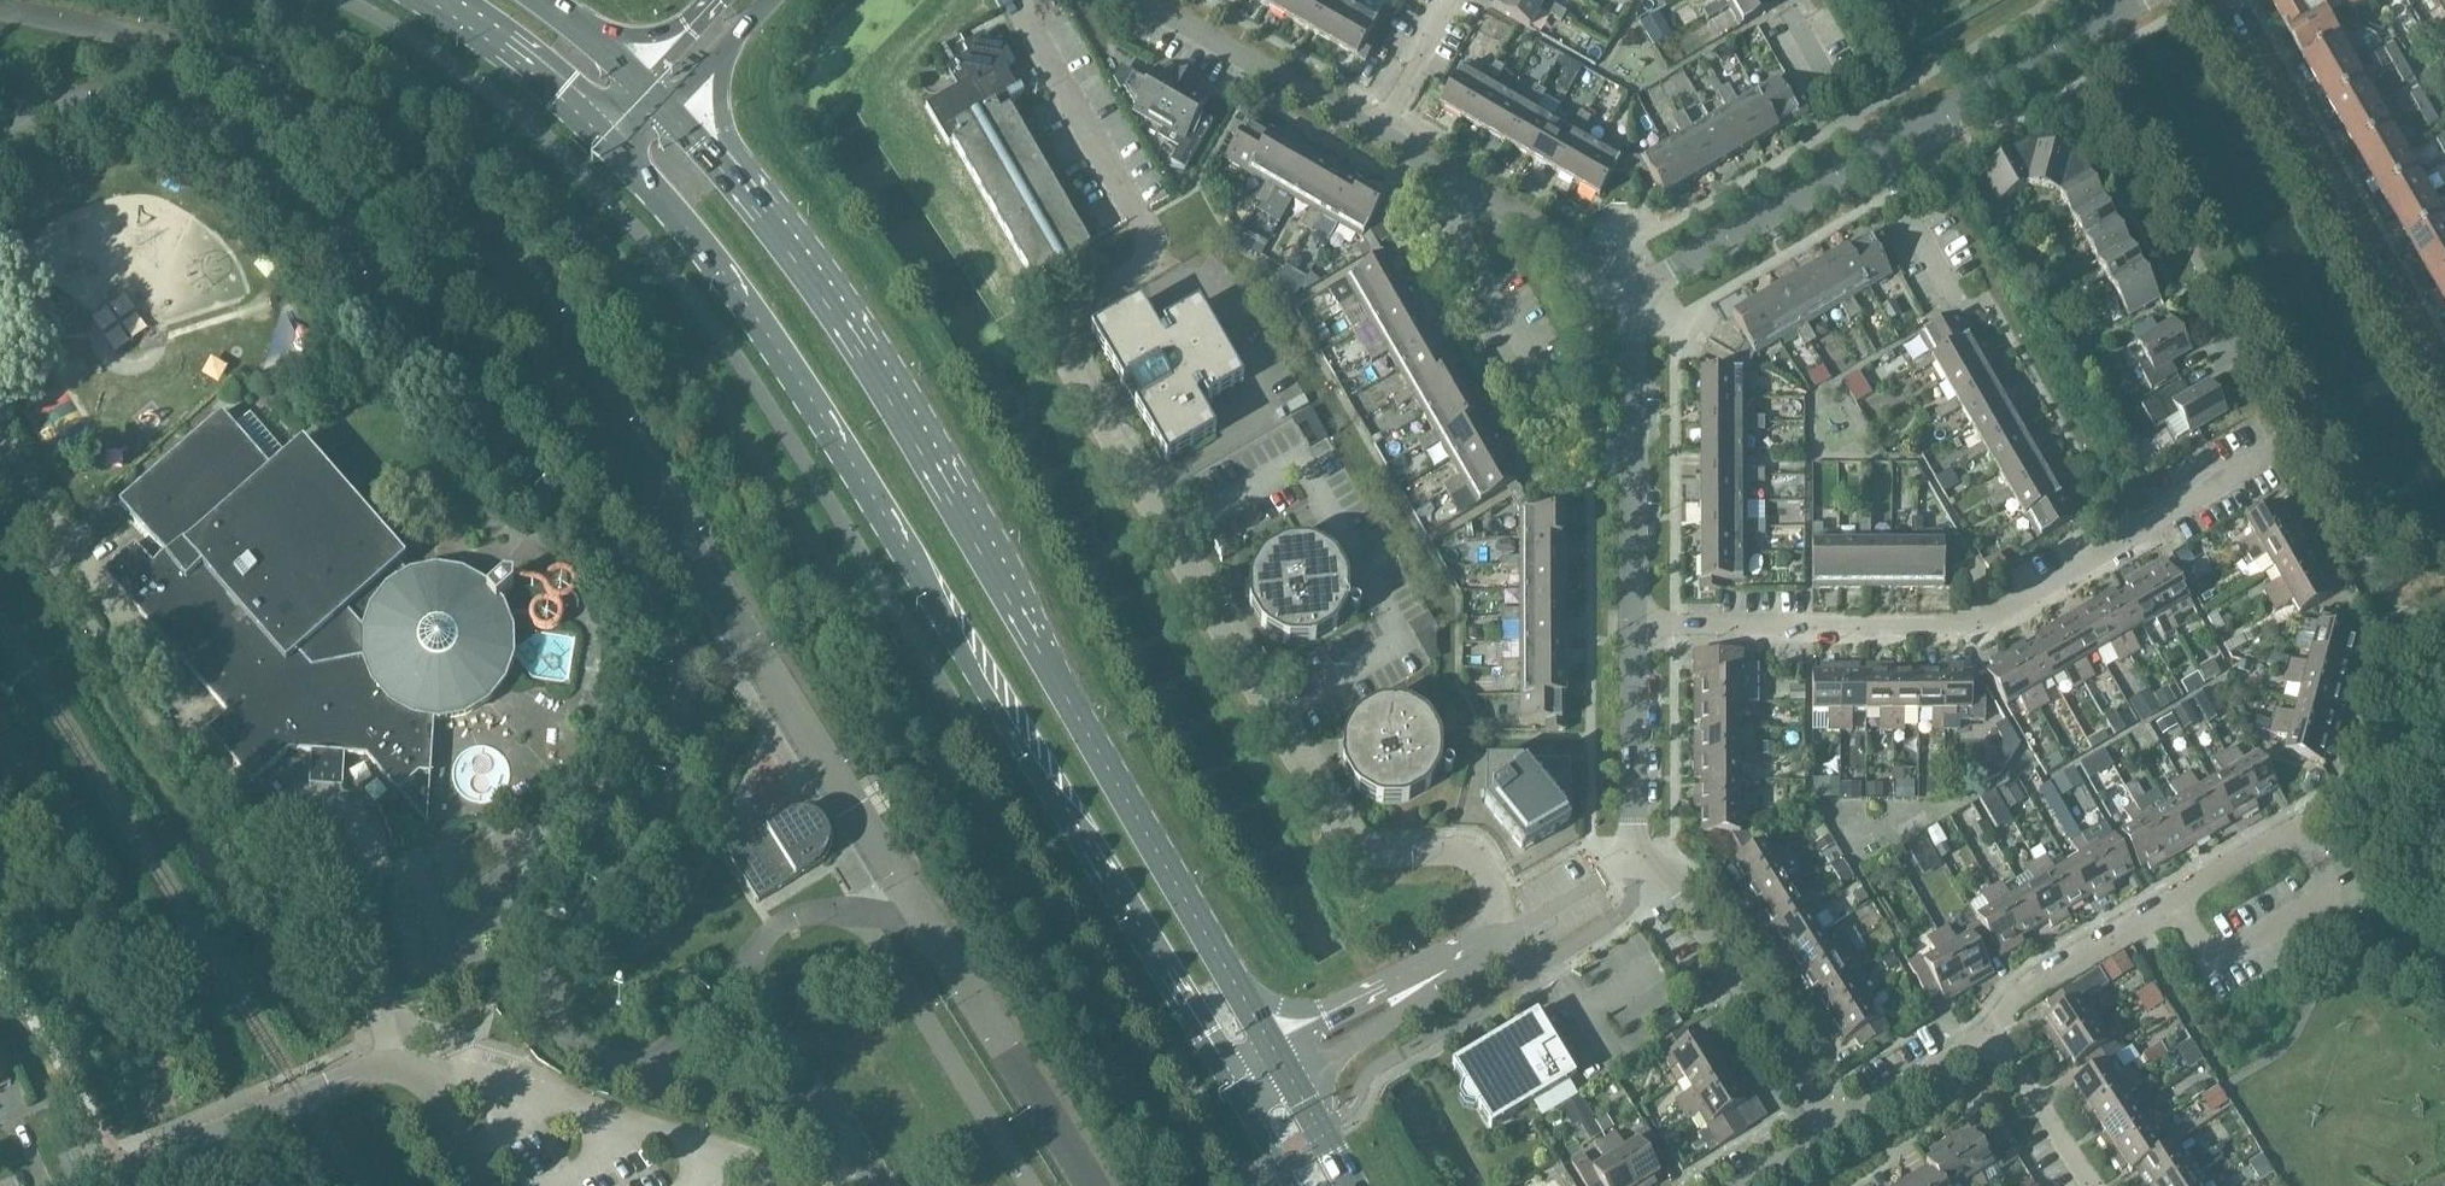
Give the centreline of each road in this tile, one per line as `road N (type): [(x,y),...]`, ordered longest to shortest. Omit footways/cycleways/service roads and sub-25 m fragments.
road 1 (secondary): [(609,140),(716,271),(826,430),(1235,1093)]
road 2 (secondary): [(1270,1047),(885,397),(774,241),(661,110)]
road 3 (unclassified): [(1496,942),(1492,885),(1471,857),(1452,849),(1362,849),(1341,835),(1060,347),(1066,313),(1159,259)]
road 4 (residential): [(1633,625),(1979,623),(2301,439)]
road 5 (residential): [(1648,290),(2146,0)]
road 6 (residential): [(1992,1047),(2020,995),(2371,778)]
road 7 (residential): [(2444,391),(2218,0)]
road 8 (residential): [(1633,625),(1633,317),(1648,290)]
road 9 (residential): [(1830,1129),(1690,904),(1660,874),(1634,870)]
road 10 (unclassified): [(128,1170),(345,1079),(410,1068)]
road 11 (residential): [(1376,131),(1147,0)]
road 12 (residential): [(1634,870),(1633,625)]
road 13 (secondary): [(423,0),(609,140)]
road 14 (residential): [(1545,378),(1455,223),(1470,184)]
road 15 (residential): [(1648,290),(1470,184)]
road 16 (residential): [(1830,1129),(1967,1047),(1992,1047)]
road 17 (unclassified): [(1434,978),(1382,990),(1270,1047)]
road 18 (unclassified): [(1289,1079),(1395,1014),(1434,978)]
road 19 (residential): [(2093,1185),(2034,1094),(1992,1047)]
road 20 (unclassified): [(1496,942),(1611,872),(1634,870)]
road 21 (secondary): [(661,110),(770,0)]
road 22 (residential): [(1376,131),(1454,0)]
road 23 (unclassified): [(485,1185),(410,1068)]
road 24 (secondary): [(638,85),(544,0)]
road 25 (secondary): [(1349,1185),(1289,1079)]

